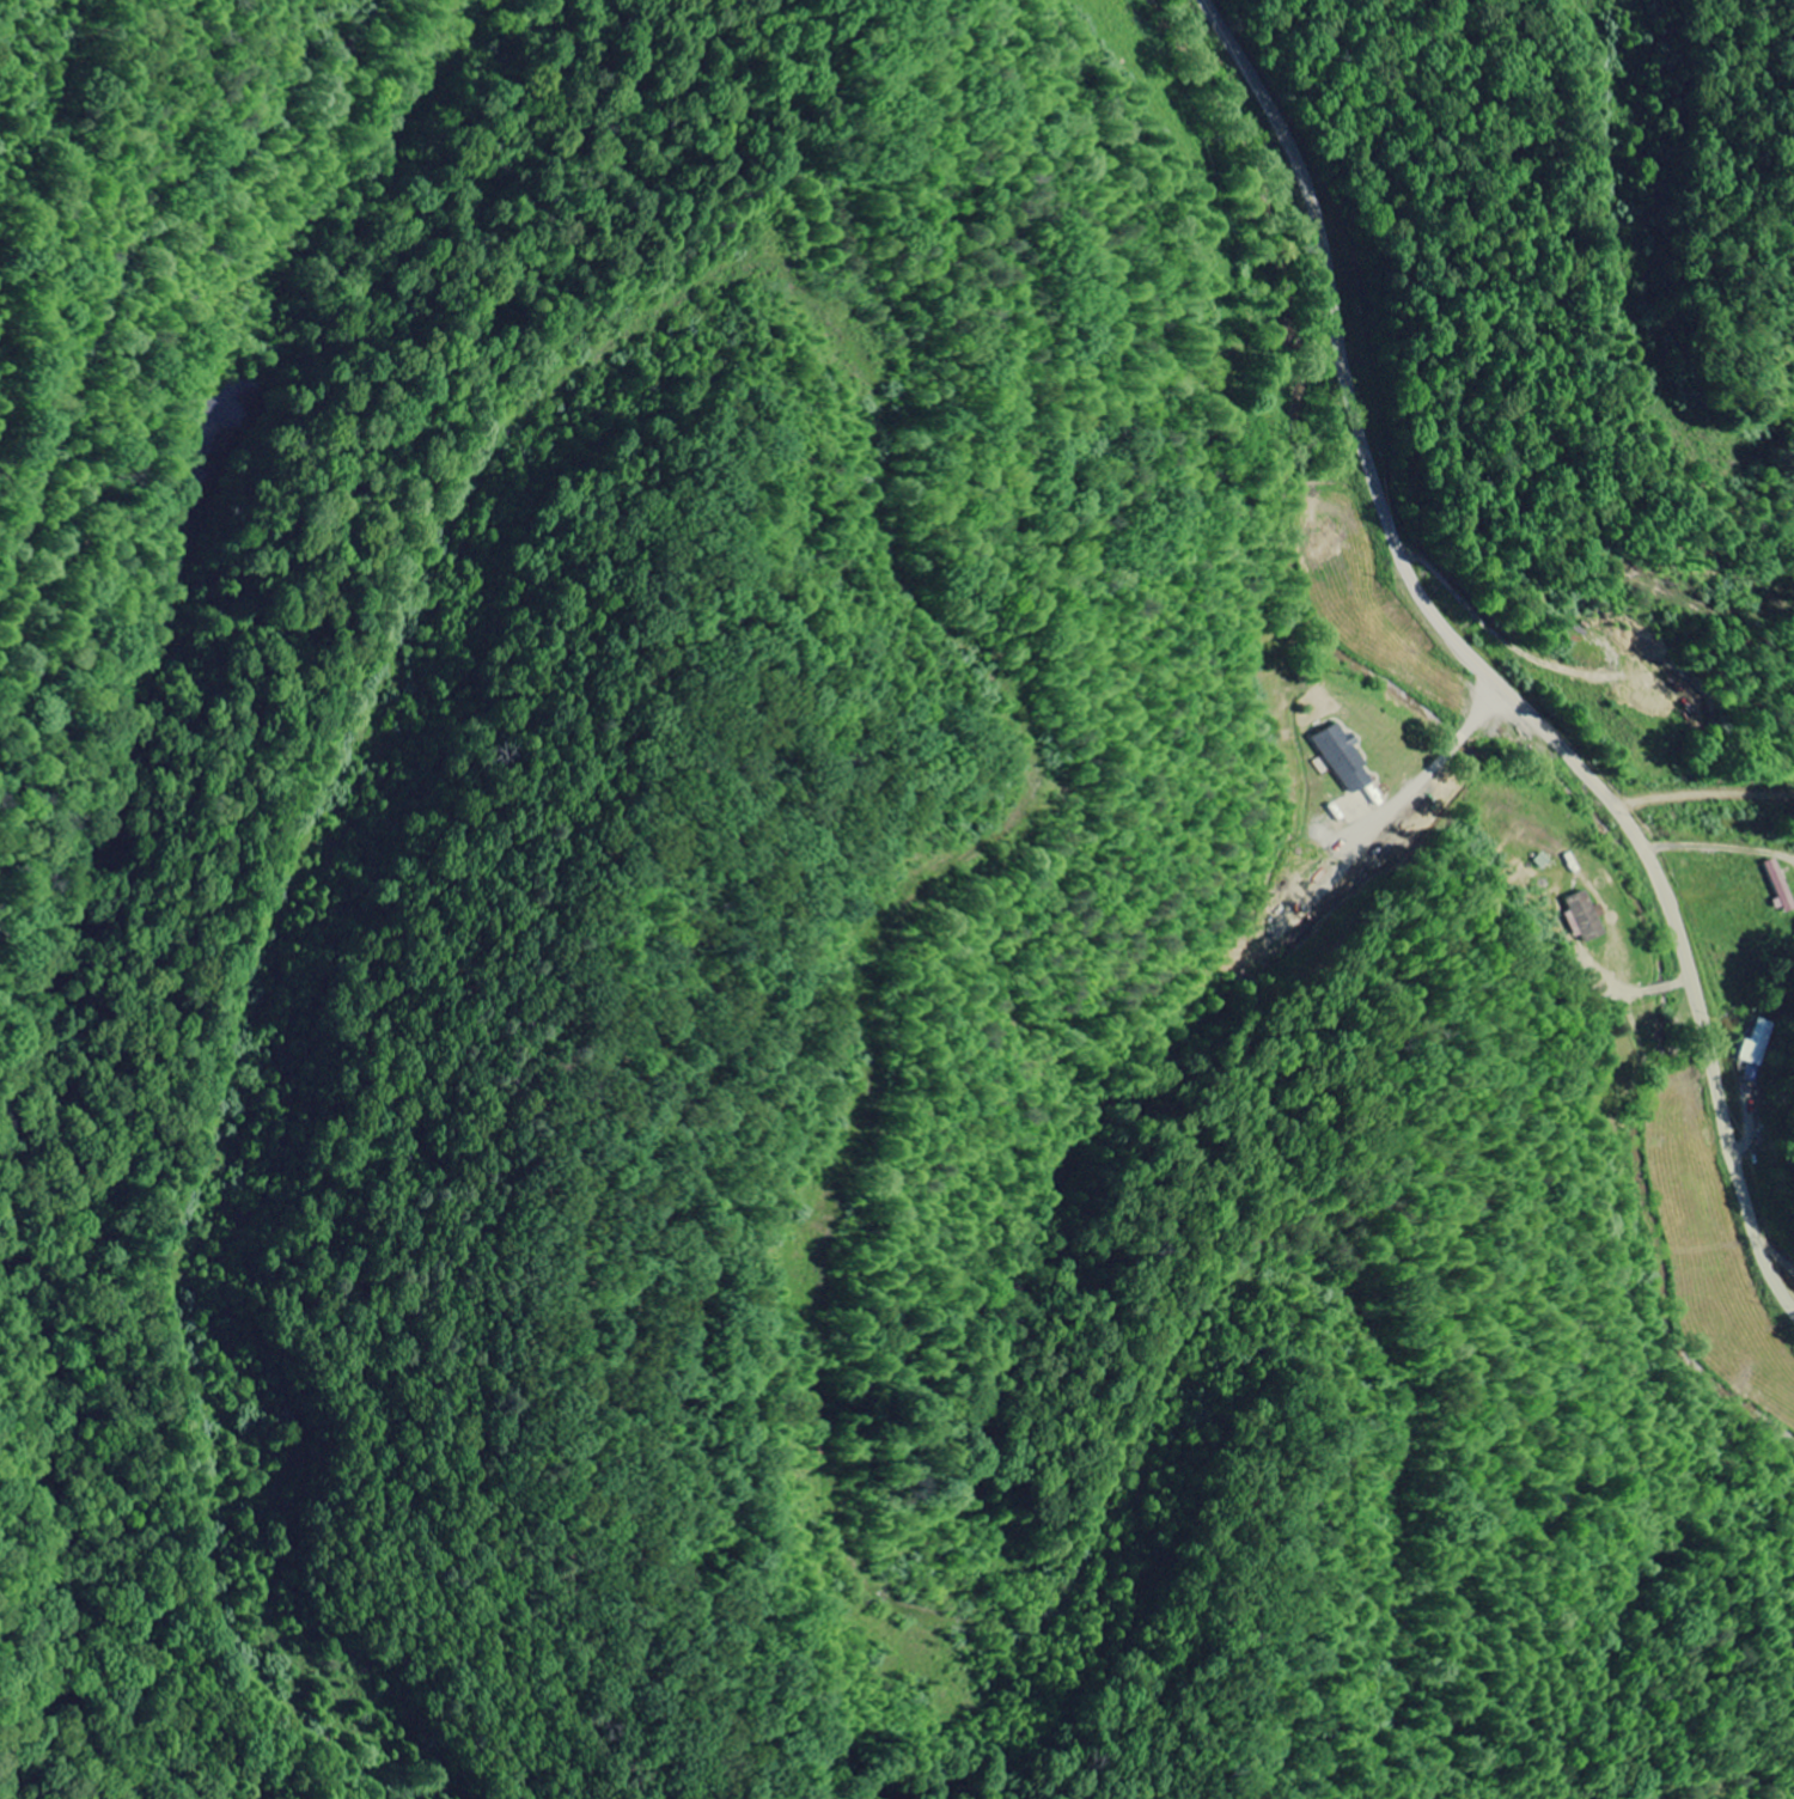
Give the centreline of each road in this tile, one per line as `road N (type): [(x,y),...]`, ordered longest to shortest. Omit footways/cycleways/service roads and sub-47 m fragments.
road 1 (tertiary): [(1211,0),(1304,159),(1328,238),(1365,432),(1408,559),(1451,628),(1610,792),(1662,877),(1750,1188),(1793,1300)]

